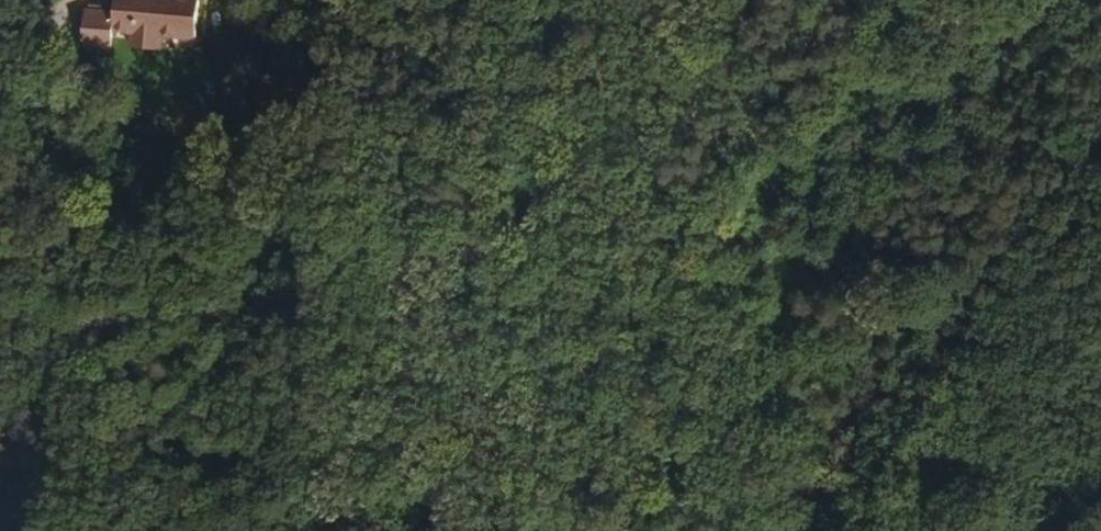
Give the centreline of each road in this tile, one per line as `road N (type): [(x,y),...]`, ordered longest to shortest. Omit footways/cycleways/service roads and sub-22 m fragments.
road 1 (track): [(278,0),(317,530)]

